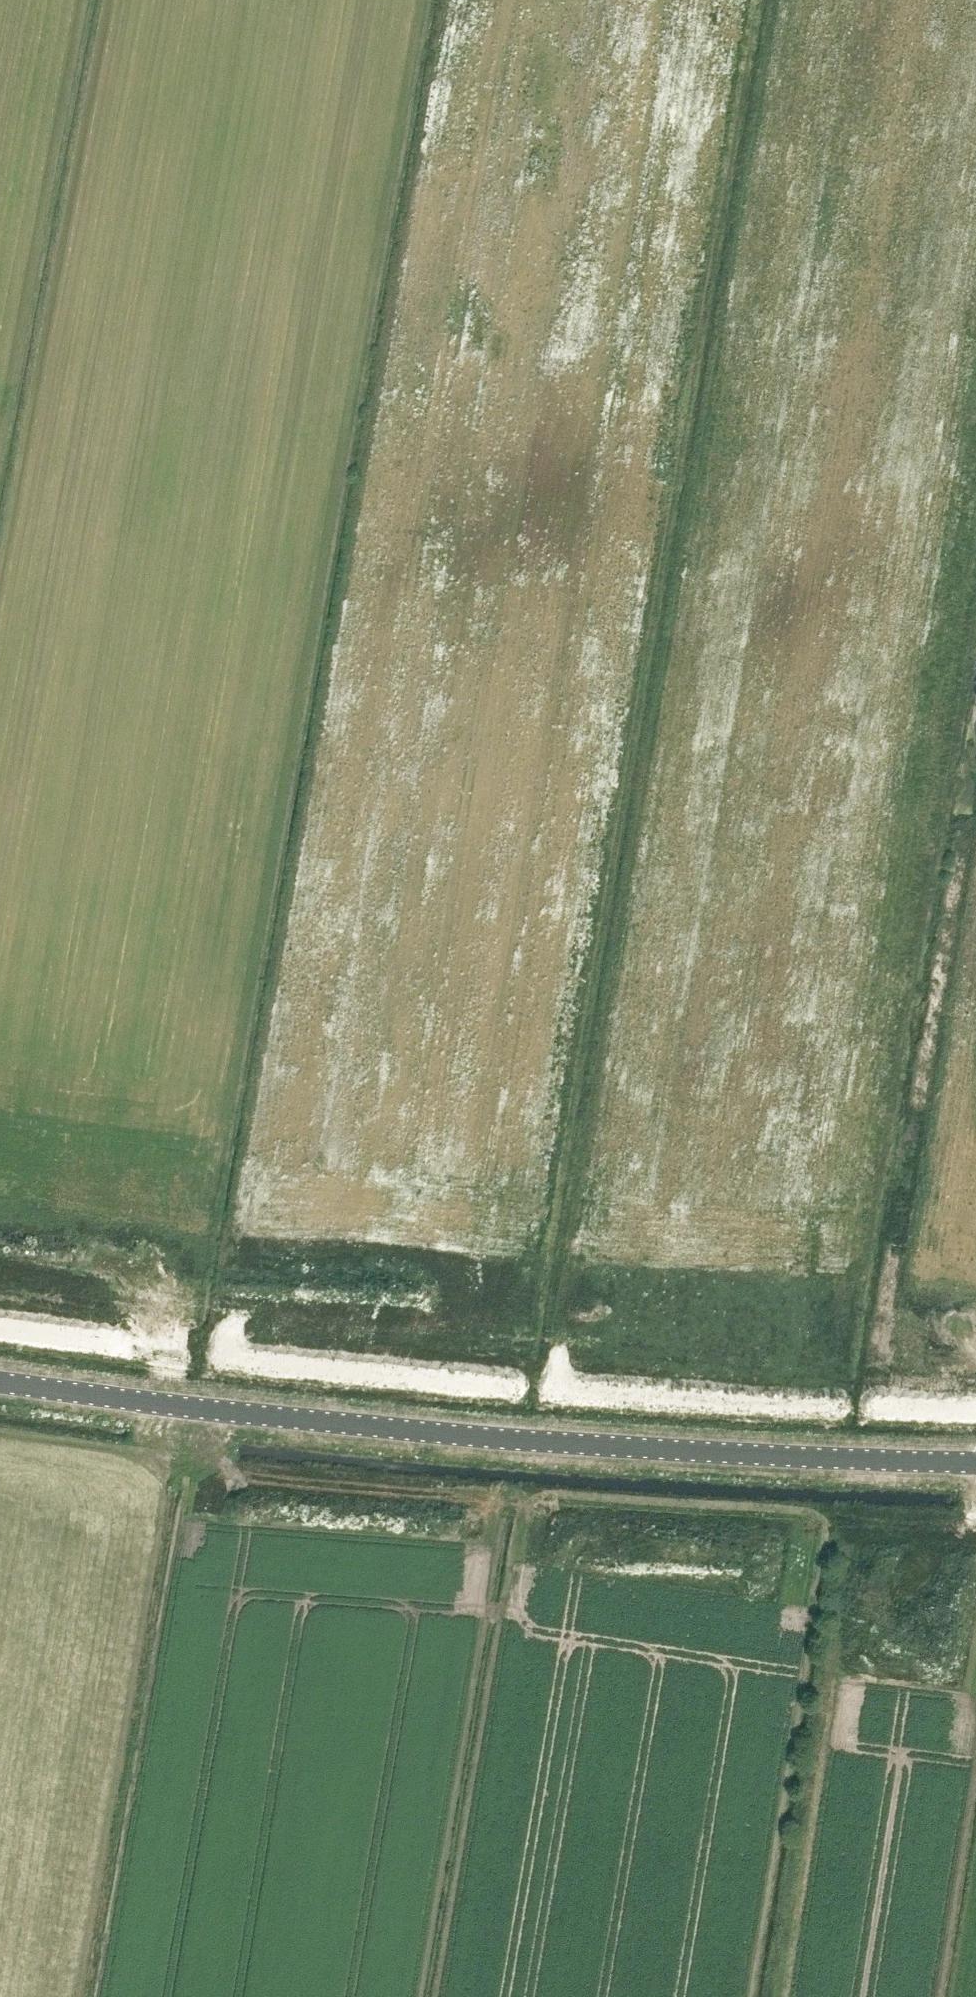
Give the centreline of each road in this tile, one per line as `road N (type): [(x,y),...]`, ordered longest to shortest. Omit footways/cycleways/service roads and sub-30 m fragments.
road 1 (unclassified): [(0,1380),(557,1442),(975,1461)]

